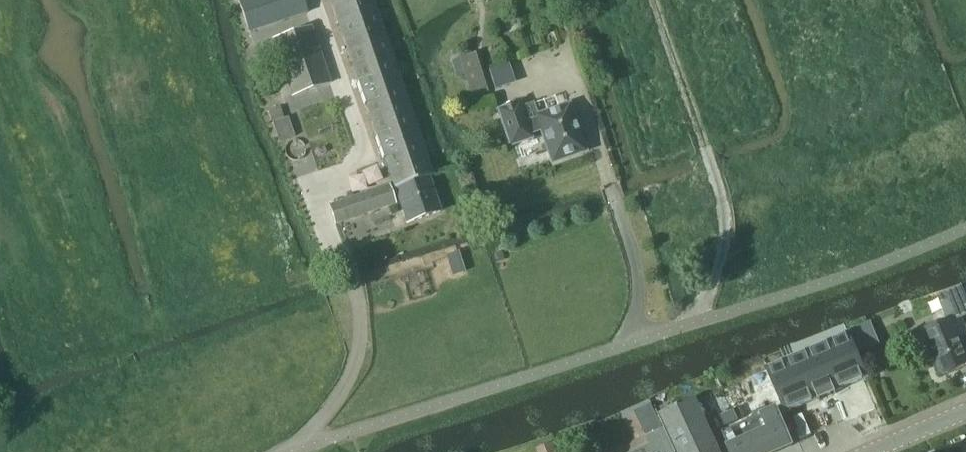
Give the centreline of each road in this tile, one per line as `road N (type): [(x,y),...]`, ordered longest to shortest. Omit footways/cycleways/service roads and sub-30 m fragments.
road 1 (unclassified): [(291,451),(889,260),(965,225)]
road 2 (track): [(651,0),(728,207),(727,256),(703,321)]

